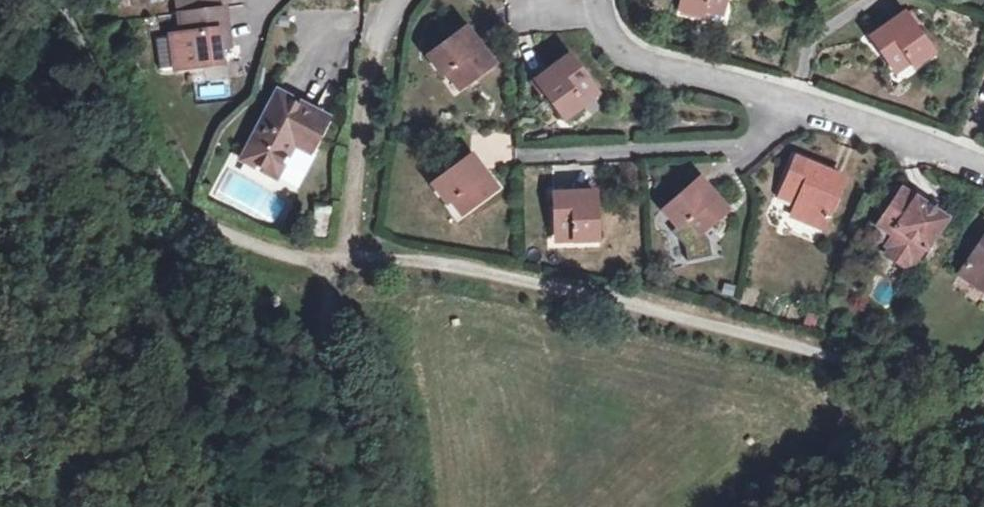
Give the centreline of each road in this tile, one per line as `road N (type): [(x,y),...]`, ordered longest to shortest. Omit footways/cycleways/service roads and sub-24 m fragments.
road 1 (track): [(350,257),(533,283),(810,347),(982,410)]
road 2 (residential): [(596,0),(613,41),(643,61),(983,167)]
road 3 (track): [(350,257),(326,290),(331,372),(364,506)]
road 4 (track): [(350,257),(377,44)]
road 5 (track): [(0,108),(178,216)]
road 6 (track): [(178,216),(282,255),(350,257)]
road 7 (track): [(867,506),(982,410)]

